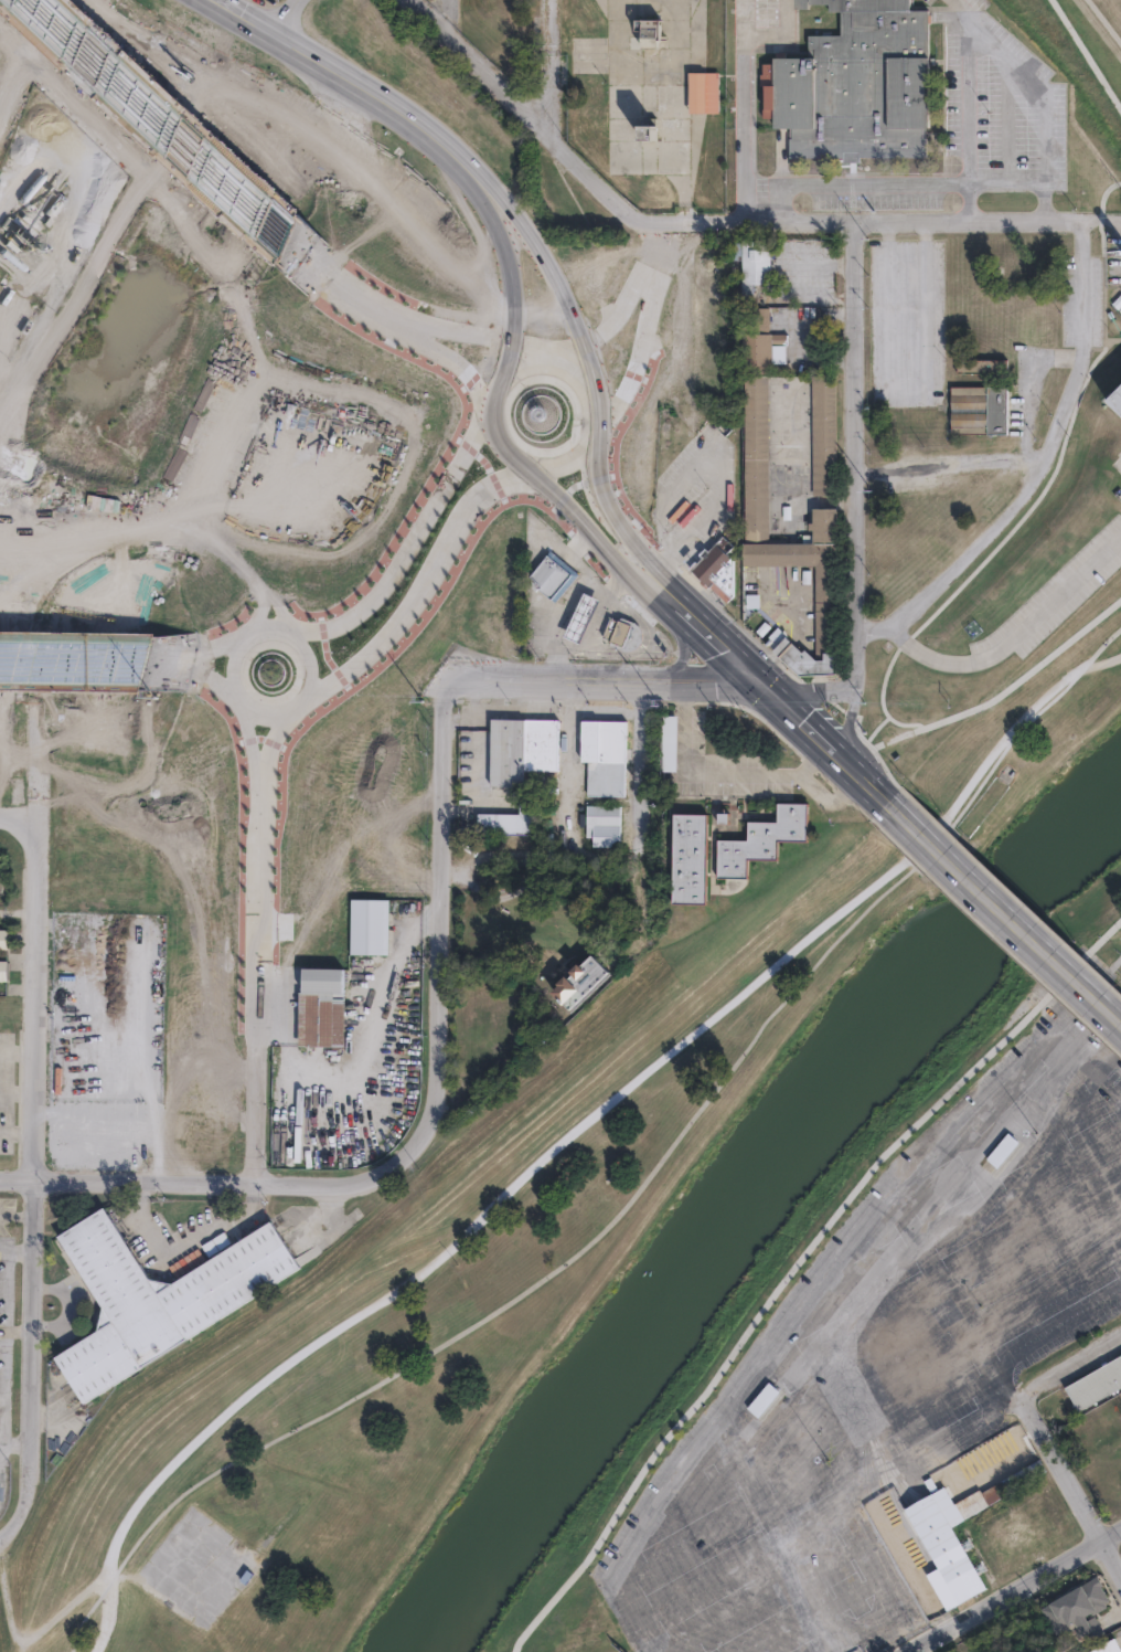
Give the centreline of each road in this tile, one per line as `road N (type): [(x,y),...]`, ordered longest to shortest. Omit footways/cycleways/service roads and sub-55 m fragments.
road 1 (residential): [(41,817),(35,1473),(13,1532)]
road 2 (residential): [(741,0),(741,221),(627,216),(407,0)]
road 3 (residential): [(1081,222),(1082,349),(1039,470),(1024,497),(889,627),(856,629)]
road 4 (residential): [(853,223),(856,688)]
road 5 (residential): [(447,679),(437,1093),(428,1129)]
road 6 (residential): [(428,1129),(393,1169),(363,1183),(0,1179)]
road 7 (residential): [(258,762),(258,1182)]
road 8 (primary): [(33,0),(286,237)]
road 9 (residential): [(1081,222),(741,221)]
road 10 (primary): [(1120,1025),(885,803)]
road 11 (secondary): [(490,422),(378,592),(344,620),(289,636)]
road 12 (residential): [(1120,546),(1007,653),(980,664),(930,658),(889,627)]
road 13 (secondary): [(597,428),(632,374),(645,327),(642,288),(598,333),(548,362)]
road 14 (secondary): [(274,631),(249,634),(226,664),(234,697),(263,713),(287,710),(309,679),(298,642),(274,631)]
road 15 (residential): [(642,680),(640,923)]
road 16 (residential): [(1100,1543),(900,1651)]
road 17 (residential): [(447,679),(658,680)]
road 18 (residential): [(1120,1579),(1018,1396)]
road 19 (primary): [(673,602),(609,510),(596,475),(596,436)]
road 20 (secondary): [(299,700),(378,642),(428,575)]
road 21 (primary): [(885,803),(755,680)]
road 22 (primary): [(543,362),(490,335),(389,319)]
road 23 (primary): [(532,469),(638,586)]
road 24 (secondary): [(428,575),(477,495),(525,466)]
road 25 (secondary): [(0,659),(145,659)]
road 26 (primary): [(389,319),(458,367),(490,413)]
road 27 (residential): [(852,1651),(787,1534)]
road 28 (primary): [(286,237),(389,319)]

